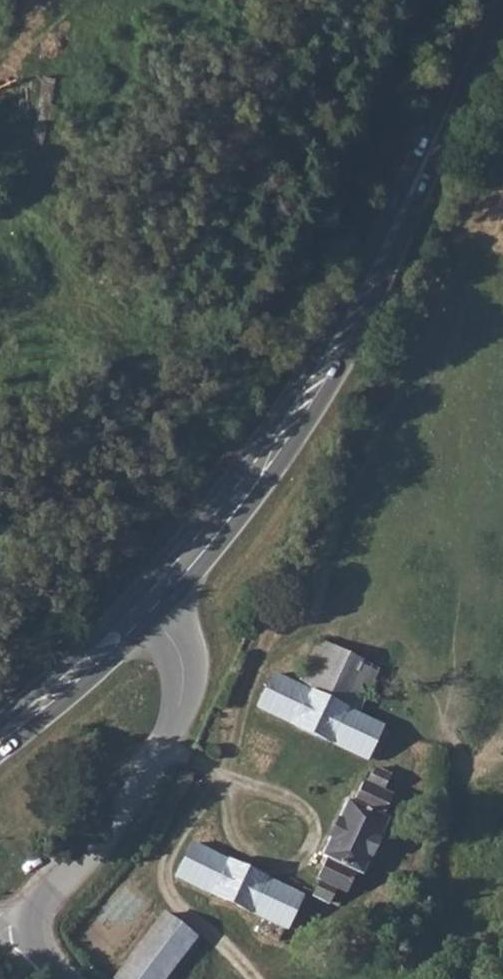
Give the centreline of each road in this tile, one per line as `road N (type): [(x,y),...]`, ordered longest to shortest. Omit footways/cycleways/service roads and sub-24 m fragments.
road 1 (primary): [(153,621),(234,527),(319,405),(425,163)]
road 2 (primary): [(153,621),(185,683),(170,733),(95,852),(7,937)]
road 3 (primary): [(425,163),(338,327),(275,420)]
road 4 (primary): [(275,420),(263,457),(221,522),(152,601),(153,621)]
road 5 (primary): [(275,420),(134,600)]
road 6 (primary): [(0,749),(153,621)]
road 7 (primary): [(134,600),(0,725)]
road 8 (primary): [(499,0),(425,163)]

